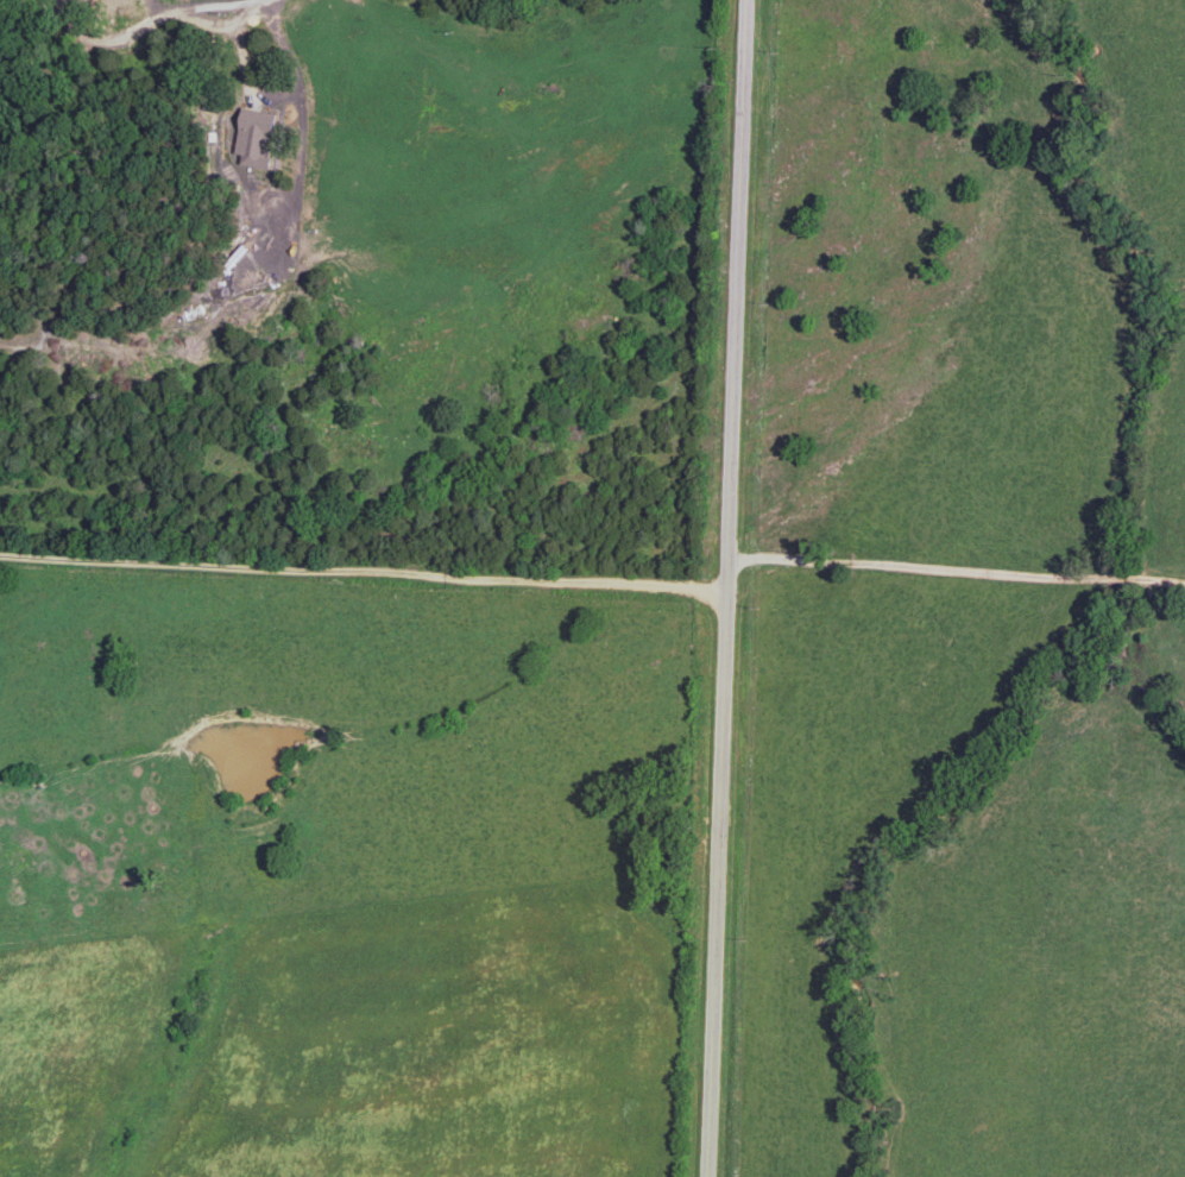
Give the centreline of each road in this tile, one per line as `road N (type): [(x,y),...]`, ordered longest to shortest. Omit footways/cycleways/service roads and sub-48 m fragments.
road 1 (secondary): [(710,1176),(752,0)]
road 2 (residential): [(732,523),(1184,568)]

